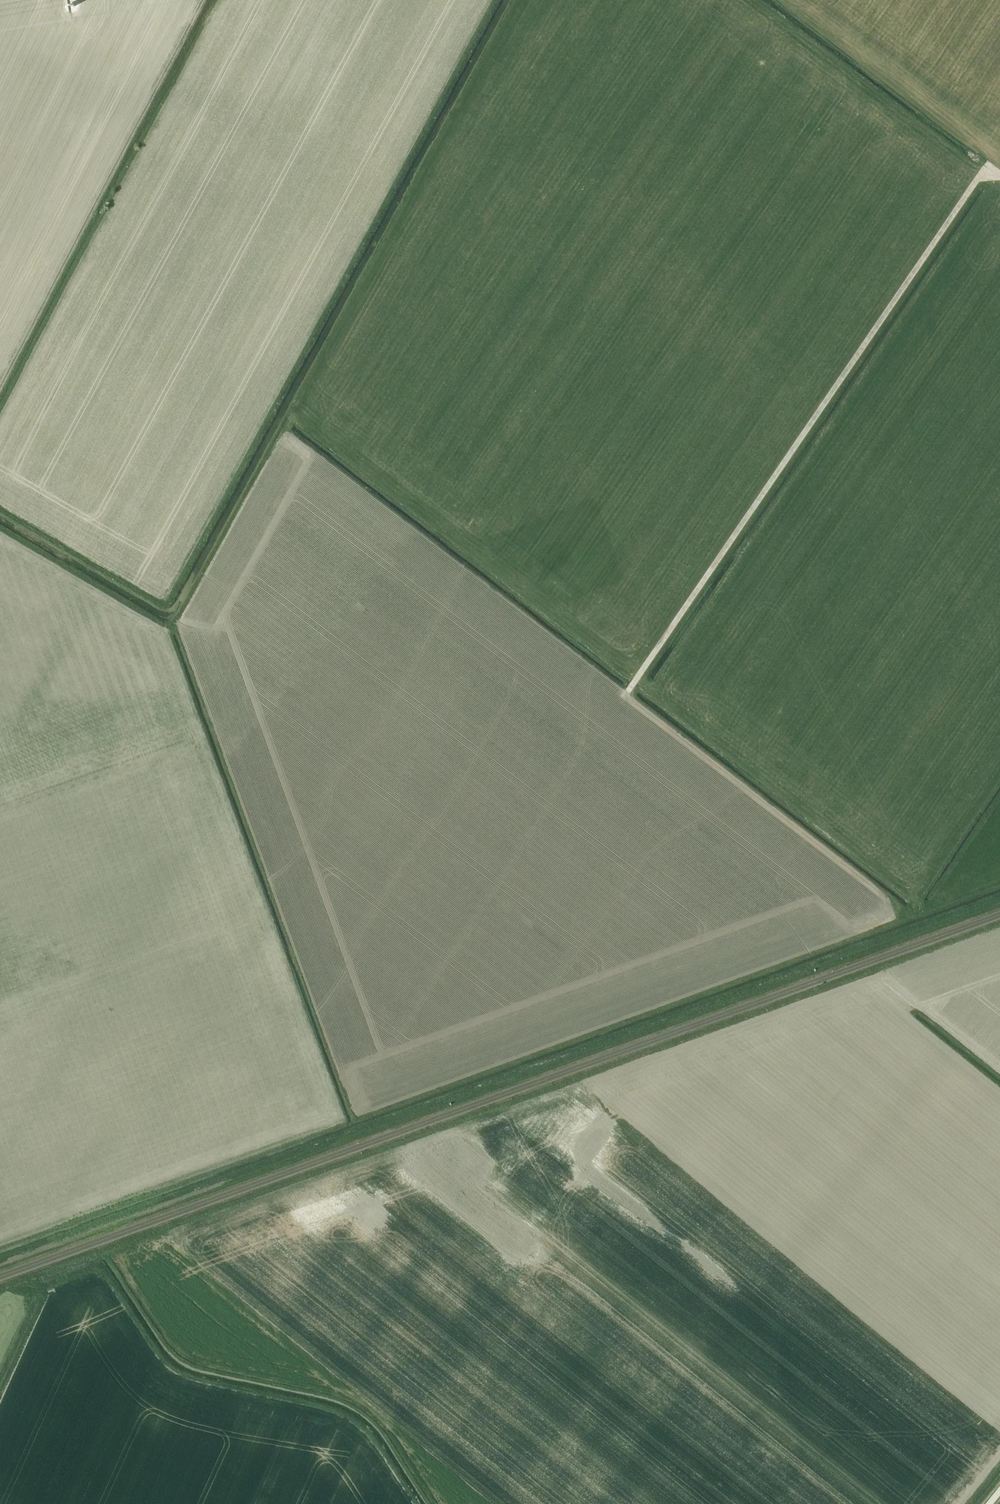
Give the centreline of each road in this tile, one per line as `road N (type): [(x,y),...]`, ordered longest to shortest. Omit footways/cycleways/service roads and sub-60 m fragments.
road 1 (track): [(999,174),(987,164),(629,690)]

